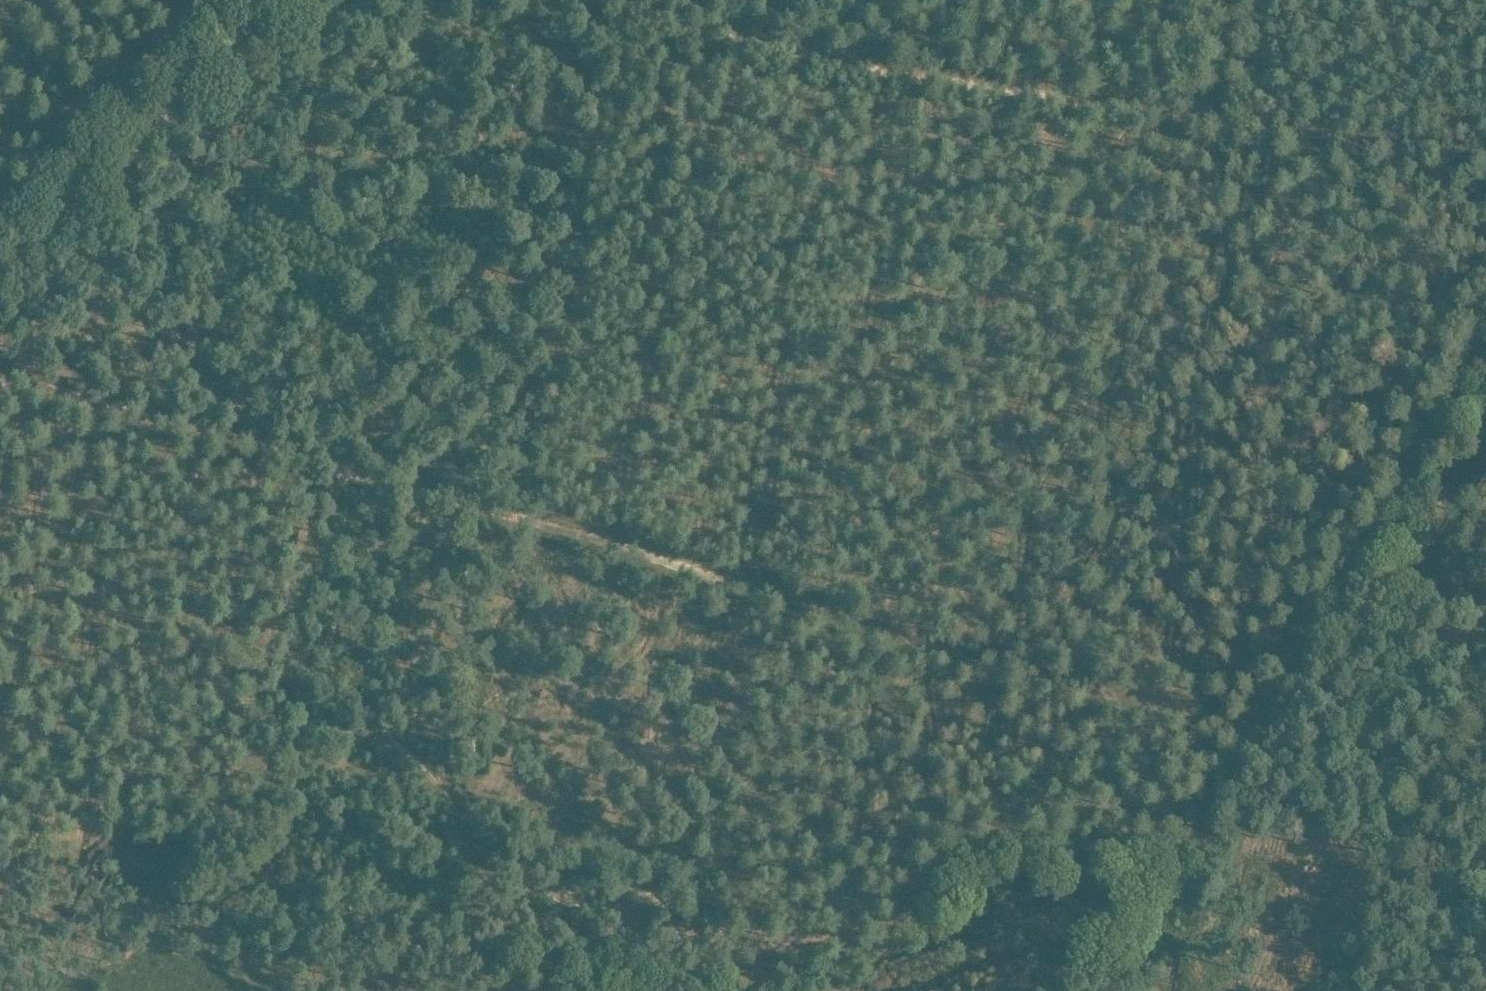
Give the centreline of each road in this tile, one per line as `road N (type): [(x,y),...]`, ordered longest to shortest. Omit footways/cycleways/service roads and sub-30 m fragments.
road 1 (track): [(1268,740),(331,456)]
road 2 (track): [(1485,162),(886,79),(588,0)]
road 3 (track): [(1169,894),(1318,662),(1485,344)]
road 4 (track): [(284,0),(0,276)]

